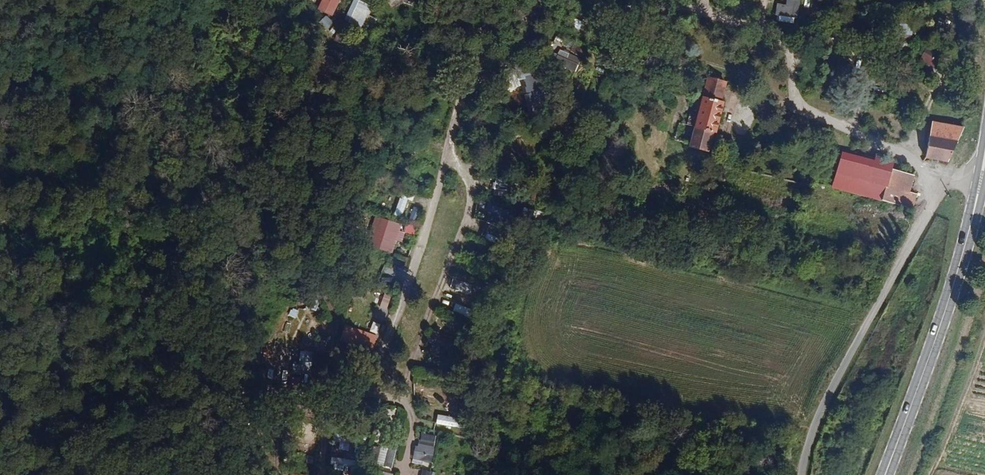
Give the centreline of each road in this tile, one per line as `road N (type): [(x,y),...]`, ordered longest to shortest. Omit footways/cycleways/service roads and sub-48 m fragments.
road 1 (residential): [(981,181),(944,182),(824,404),(799,474)]
road 2 (primary): [(981,181),(886,474)]
road 3 (track): [(984,339),(931,474)]

